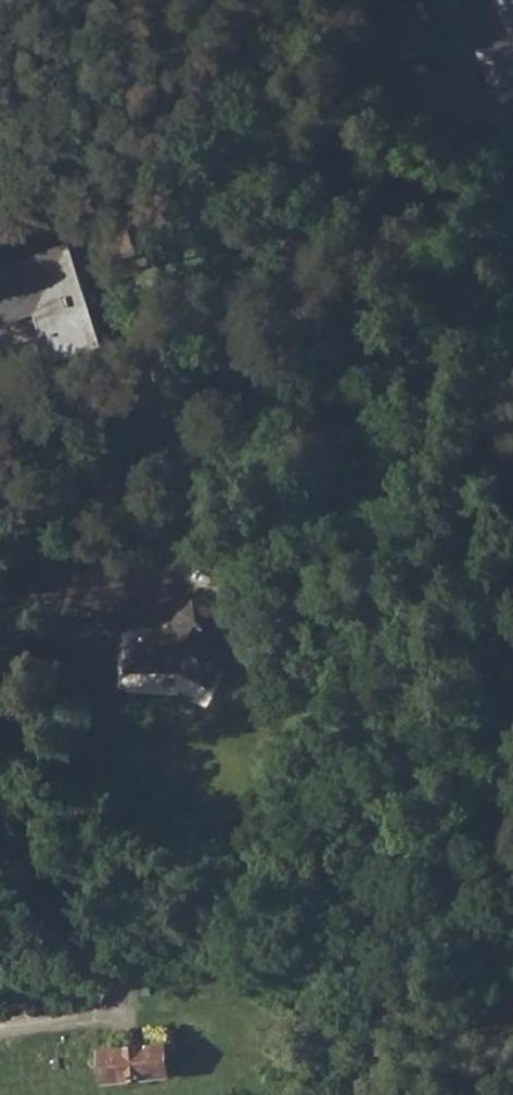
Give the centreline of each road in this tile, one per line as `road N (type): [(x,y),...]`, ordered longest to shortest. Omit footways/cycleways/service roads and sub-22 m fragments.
road 1 (residential): [(417,710),(342,650),(271,477),(244,342),(270,218)]
road 2 (residential): [(270,218),(495,265),(512,278)]
road 3 (residential): [(270,218),(278,185),(236,0)]
road 4 (track): [(0,1035),(123,1024)]

